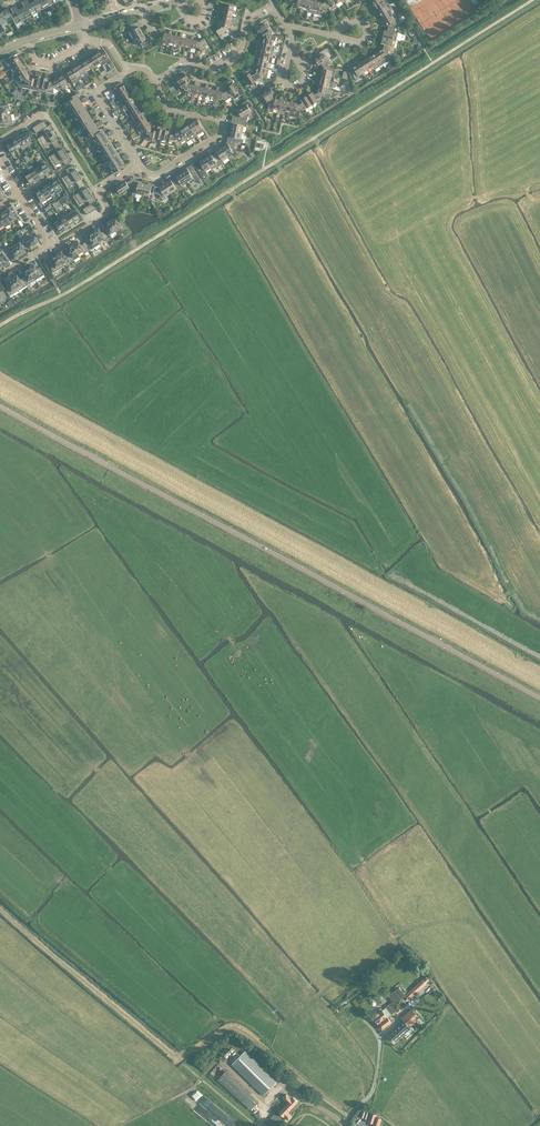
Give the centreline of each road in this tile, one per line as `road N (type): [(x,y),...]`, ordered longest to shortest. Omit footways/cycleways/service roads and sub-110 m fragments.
road 1 (track): [(0,326),(103,271),(533,0)]
road 2 (tertiary): [(539,698),(0,406)]
road 3 (track): [(307,1007),(397,936),(445,916),(474,926),(539,1020)]
road 4 (track): [(285,1091),(265,1102),(222,1060),(194,1089),(119,1125)]
road 5 (residential): [(141,165),(161,174),(222,130),(216,121),(174,110),(157,84)]
road 6 (residential): [(157,84),(182,66),(211,70),(242,50),(248,26),(275,8)]
road 7 (residential): [(51,245),(107,217),(99,191),(141,165)]
road 8 (residential): [(141,165),(98,95),(129,73)]

